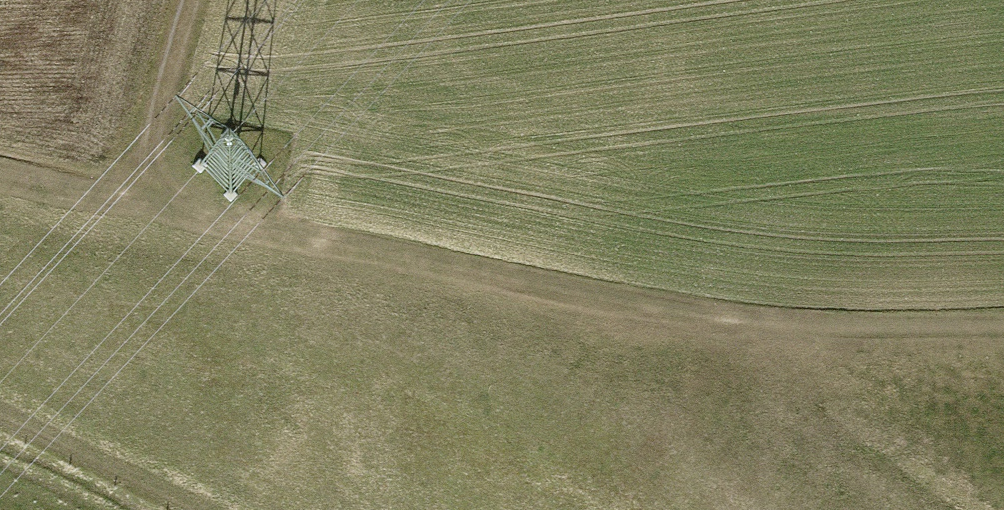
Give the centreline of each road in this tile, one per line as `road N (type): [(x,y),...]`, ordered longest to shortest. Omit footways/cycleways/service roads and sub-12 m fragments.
road 1 (track): [(0,175),(712,319),(789,327),(1003,327)]
road 2 (track): [(751,324),(912,461),(995,509)]
road 3 (track): [(198,509),(0,417)]
road 4 (track): [(191,0),(134,204)]

